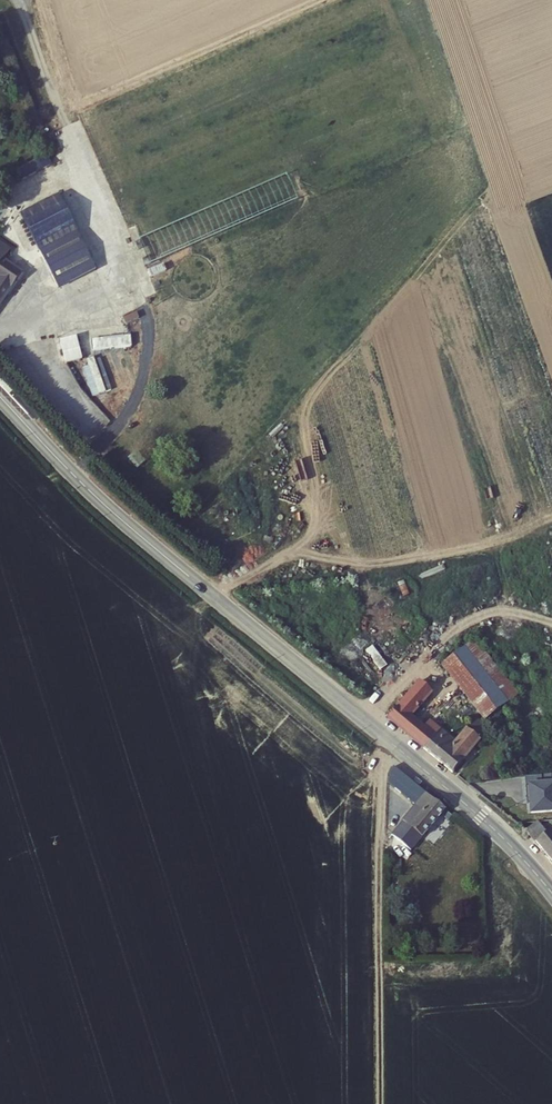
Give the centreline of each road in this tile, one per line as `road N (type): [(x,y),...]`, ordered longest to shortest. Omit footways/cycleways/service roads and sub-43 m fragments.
road 1 (tertiary): [(0,398),(103,504),(479,817),(551,894)]
road 2 (track): [(376,1103),(381,736)]

